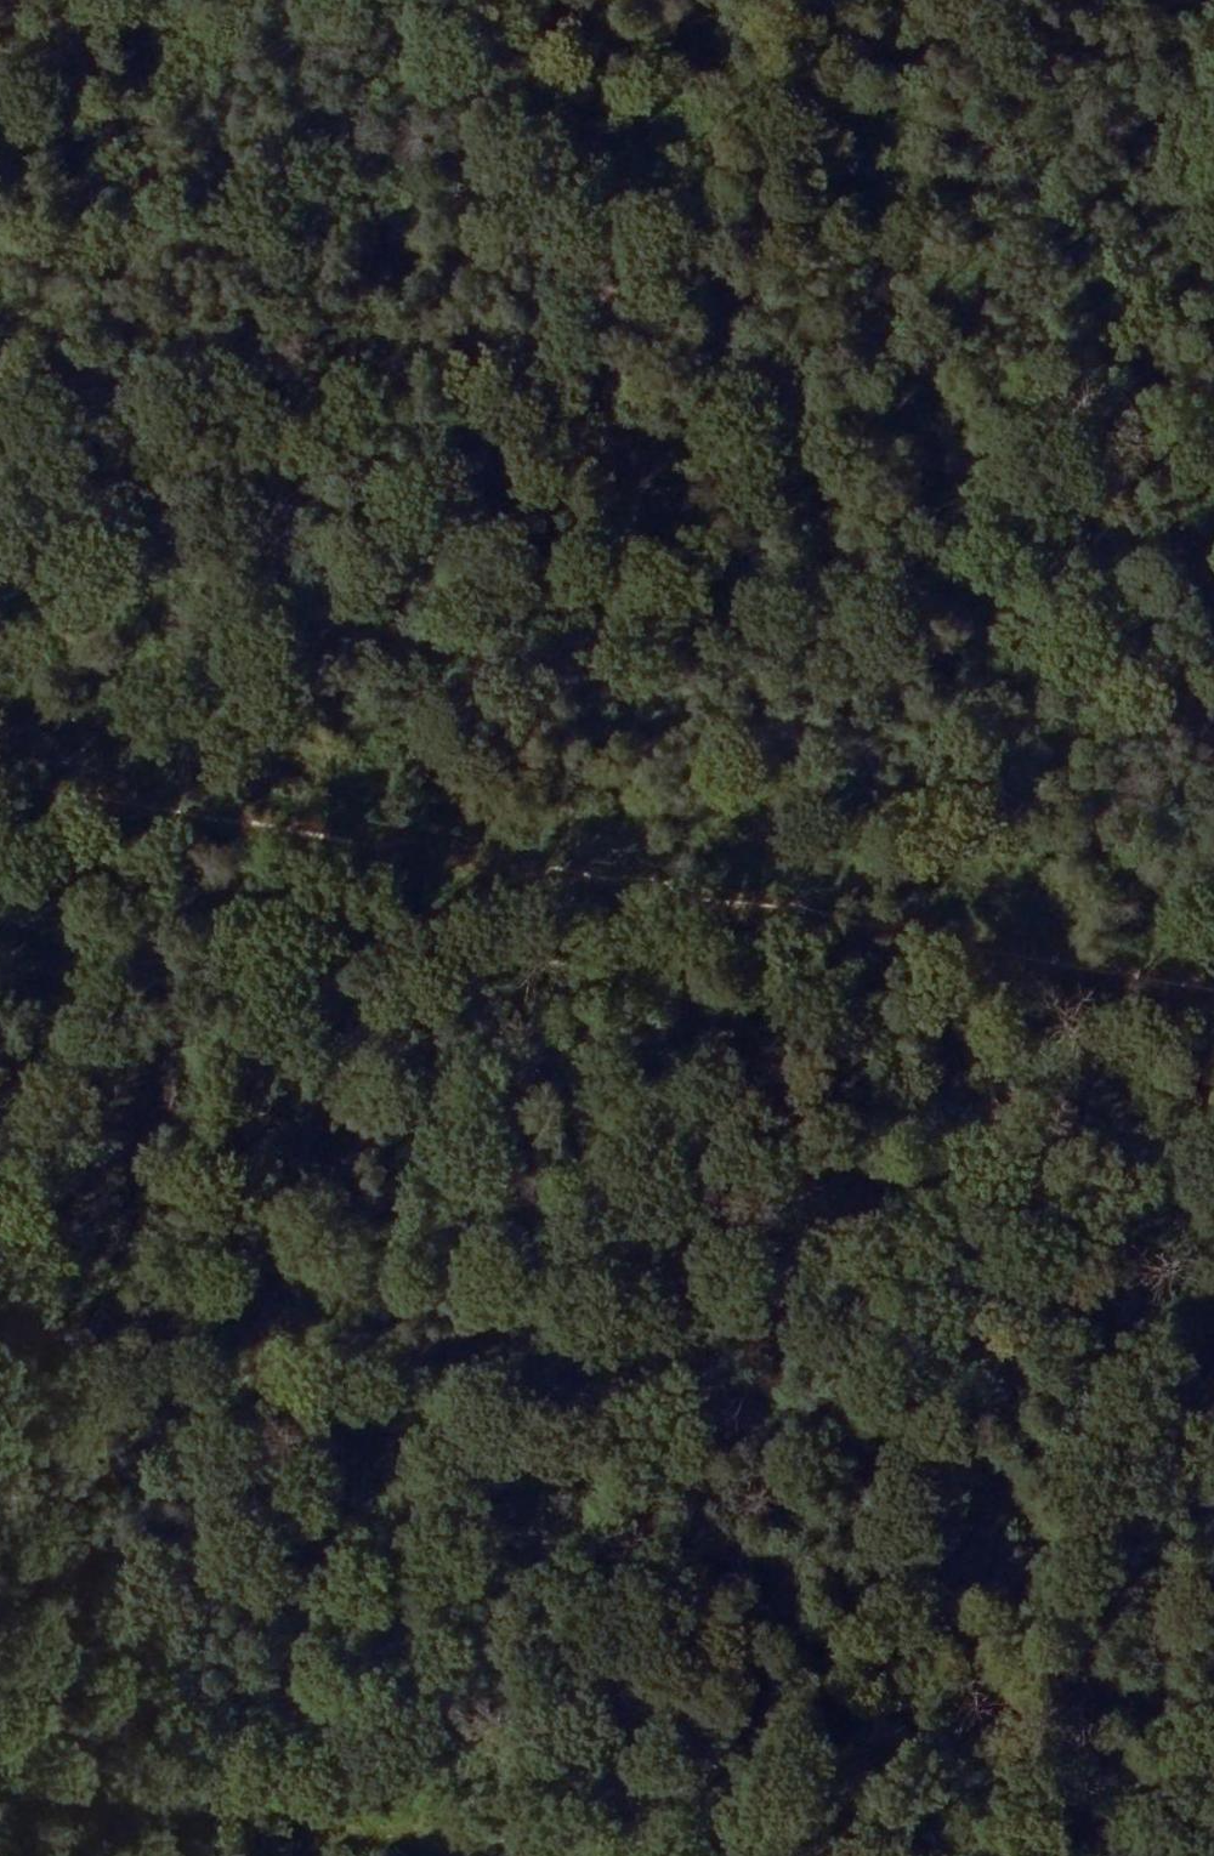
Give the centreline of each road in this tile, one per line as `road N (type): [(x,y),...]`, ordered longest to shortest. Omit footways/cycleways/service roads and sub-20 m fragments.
road 1 (track): [(0,779),(1213,994)]

